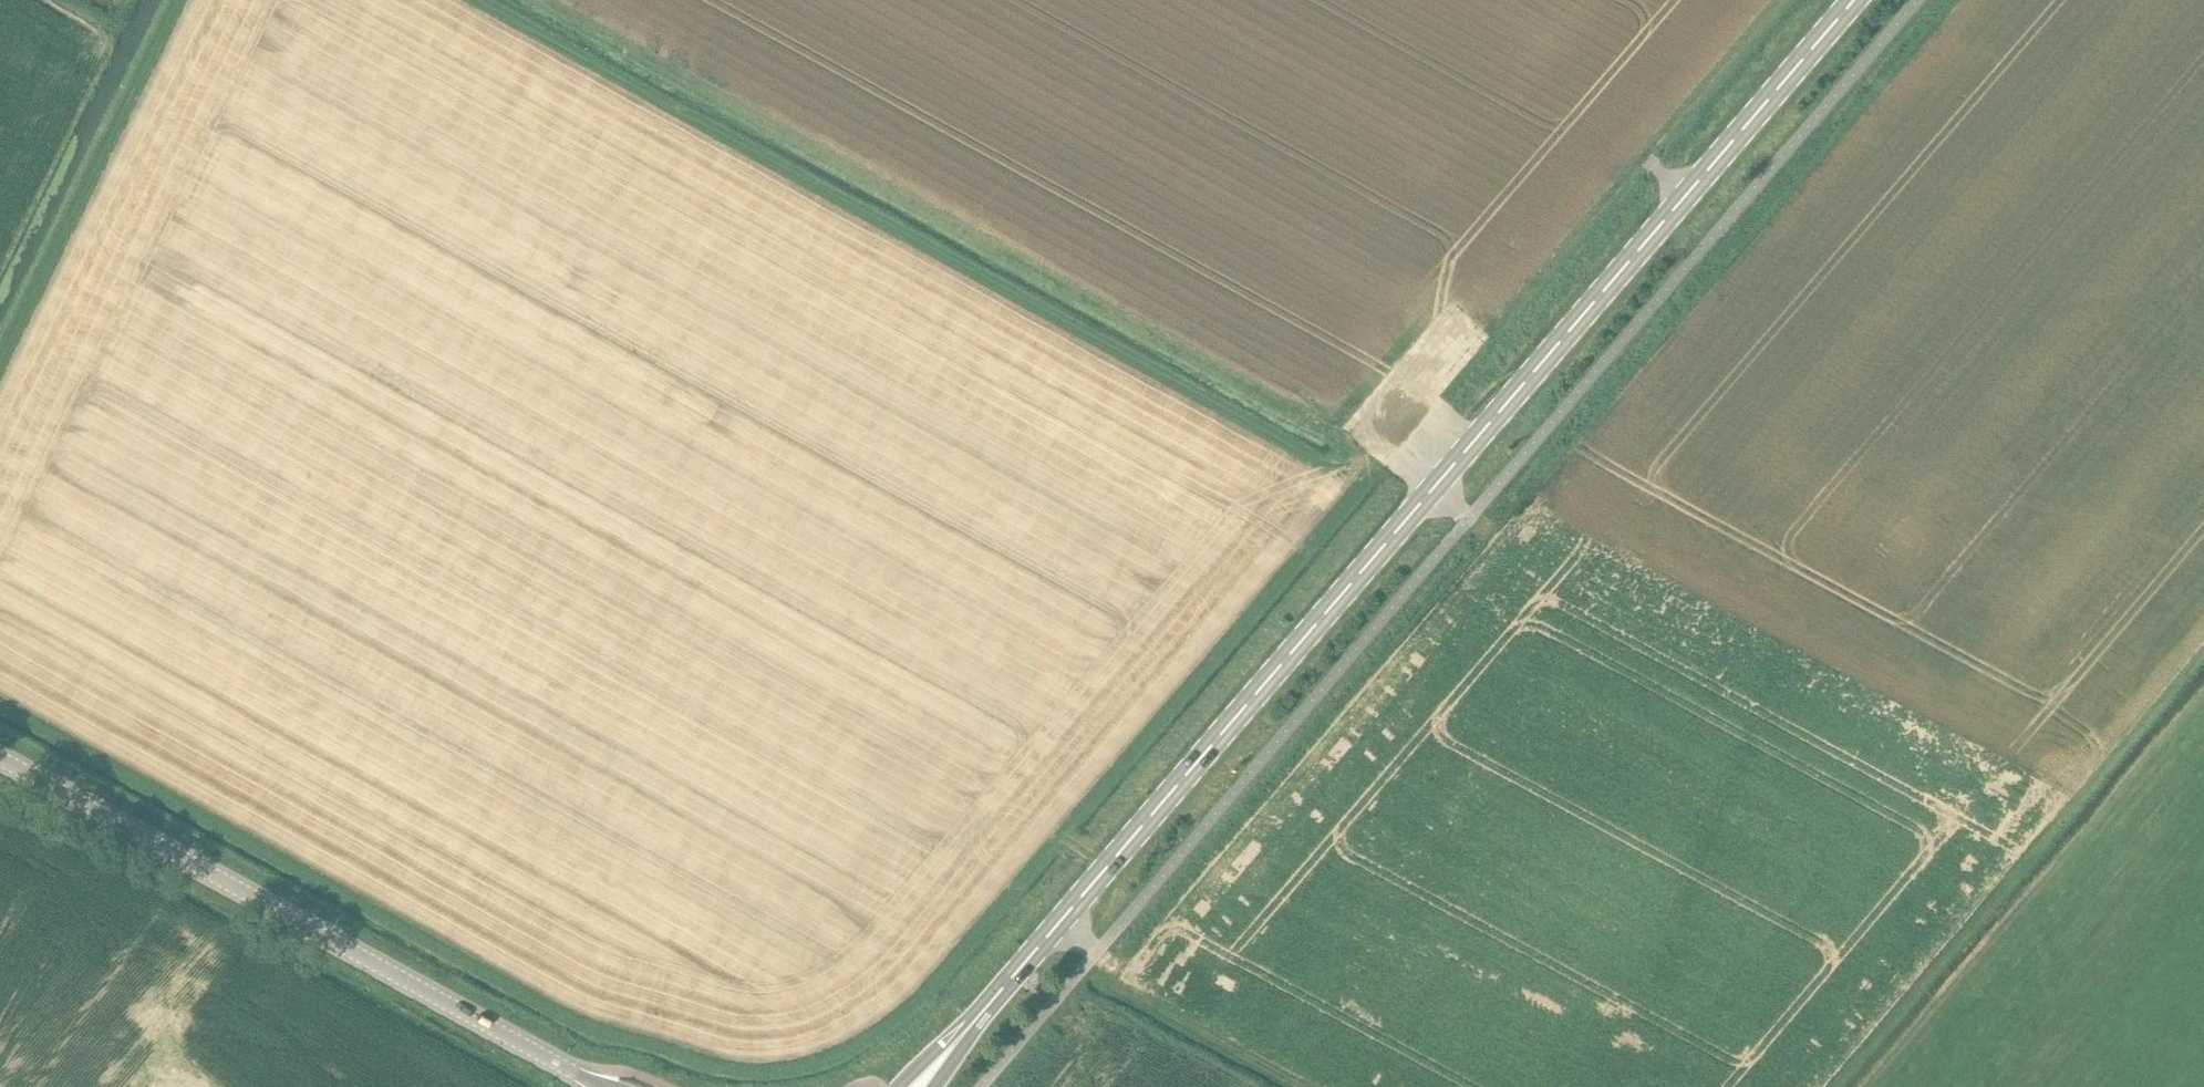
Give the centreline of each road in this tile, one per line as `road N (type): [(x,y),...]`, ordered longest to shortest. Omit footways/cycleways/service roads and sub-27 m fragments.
road 1 (tertiary): [(944,1057),(1853,0)]
road 2 (tertiary): [(599,1086),(0,758)]

